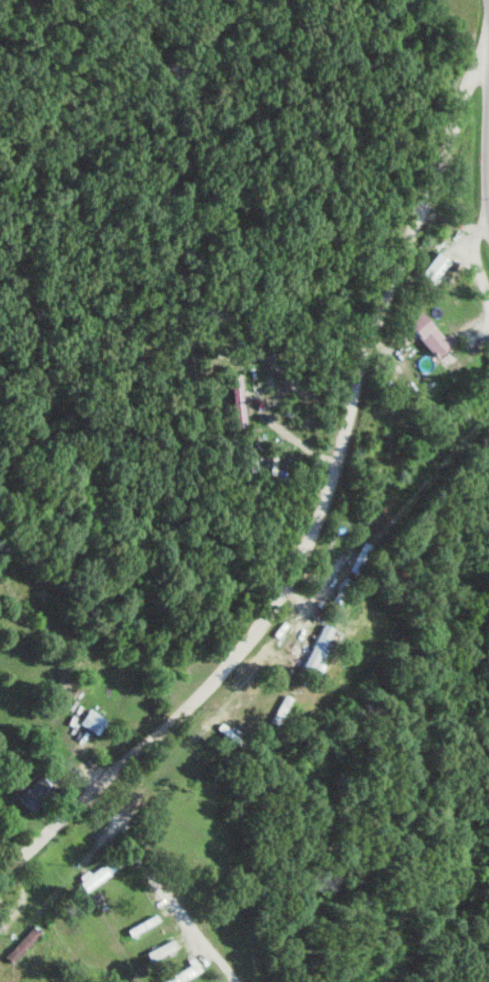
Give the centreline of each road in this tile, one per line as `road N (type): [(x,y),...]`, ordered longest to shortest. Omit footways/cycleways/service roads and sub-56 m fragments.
road 1 (residential): [(0,882),(245,658),(475,63),(488,46)]
road 2 (residential): [(95,793),(235,981)]

